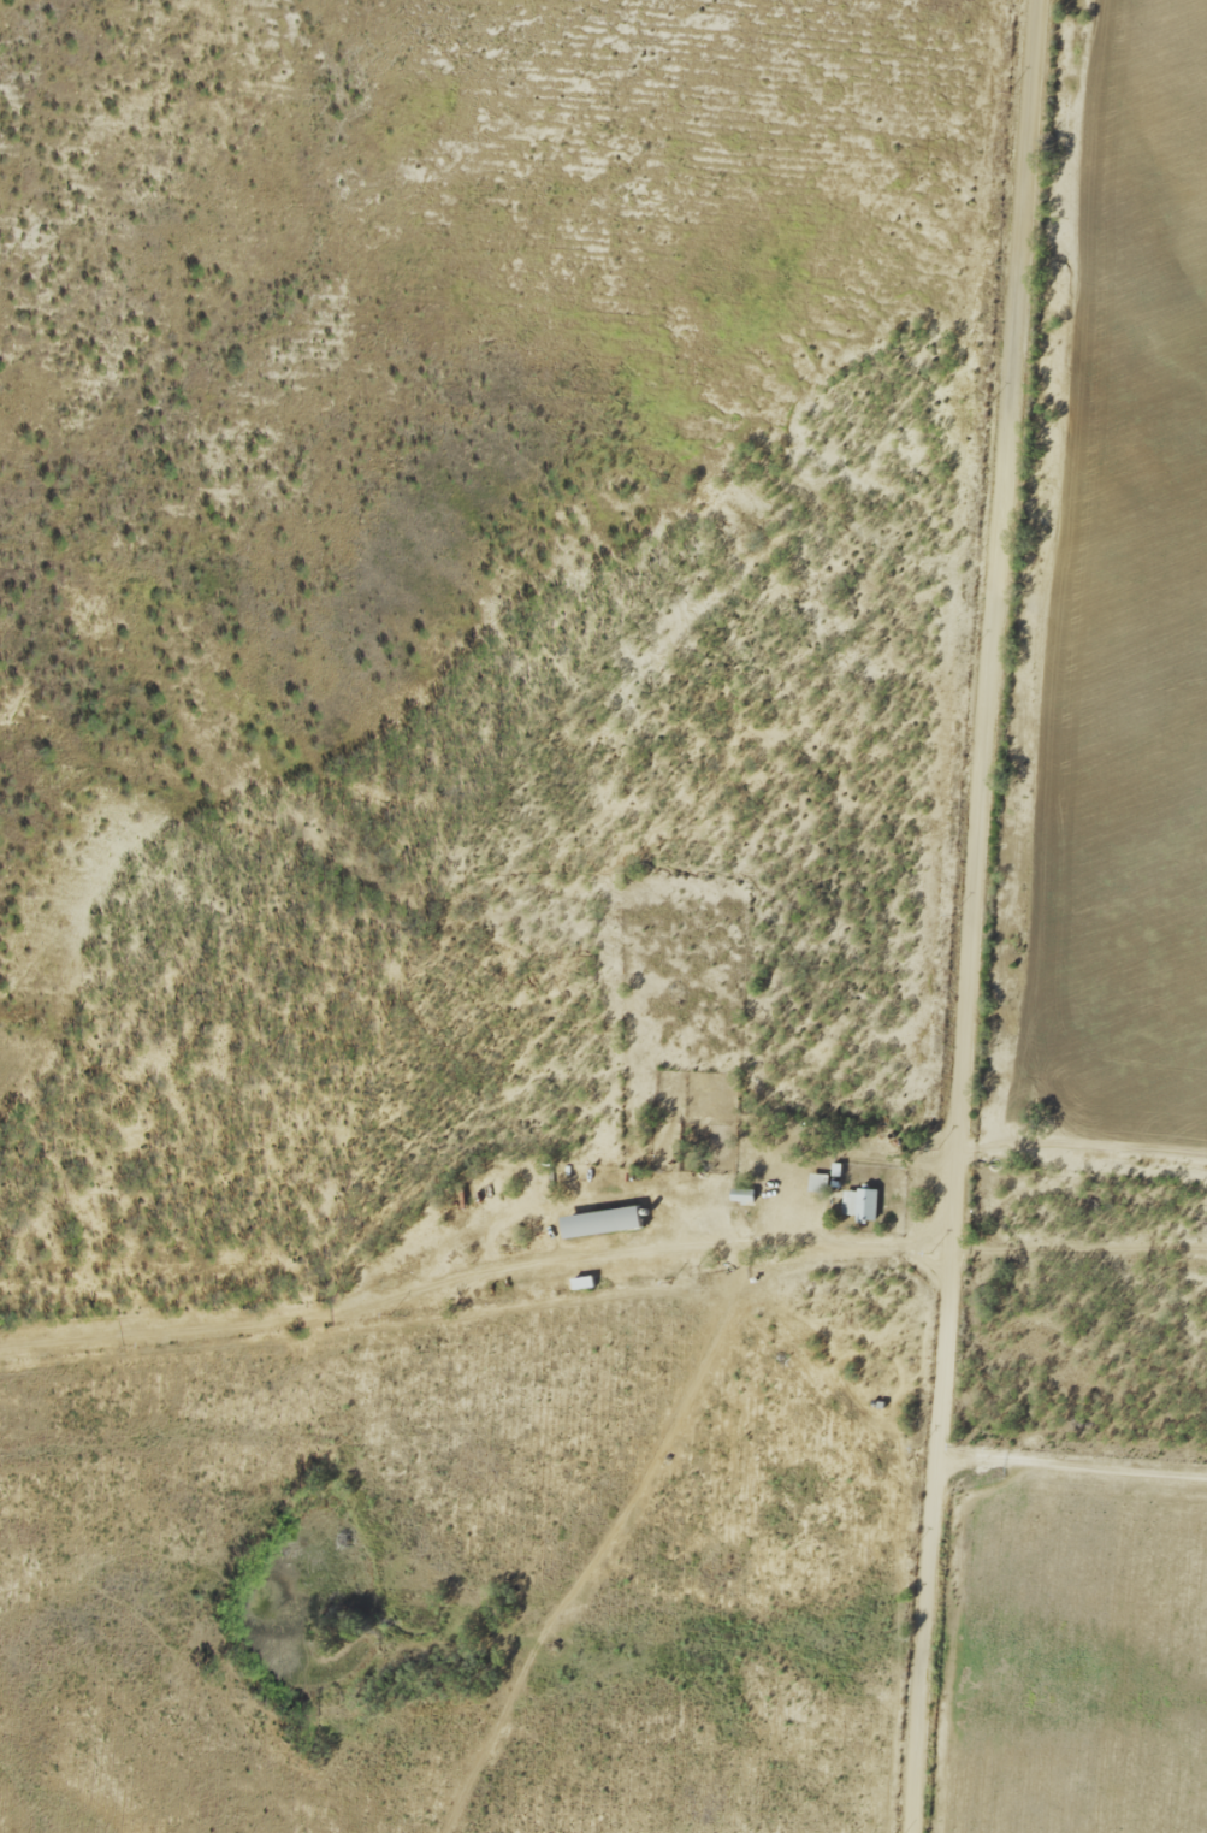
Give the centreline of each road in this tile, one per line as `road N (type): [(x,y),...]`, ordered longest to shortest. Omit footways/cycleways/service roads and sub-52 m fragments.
road 1 (residential): [(923,1832),(947,1451),(946,1248),(1032,0)]
road 2 (residential): [(946,1248),(749,1238),(486,1272),(362,1313),(0,1350)]

